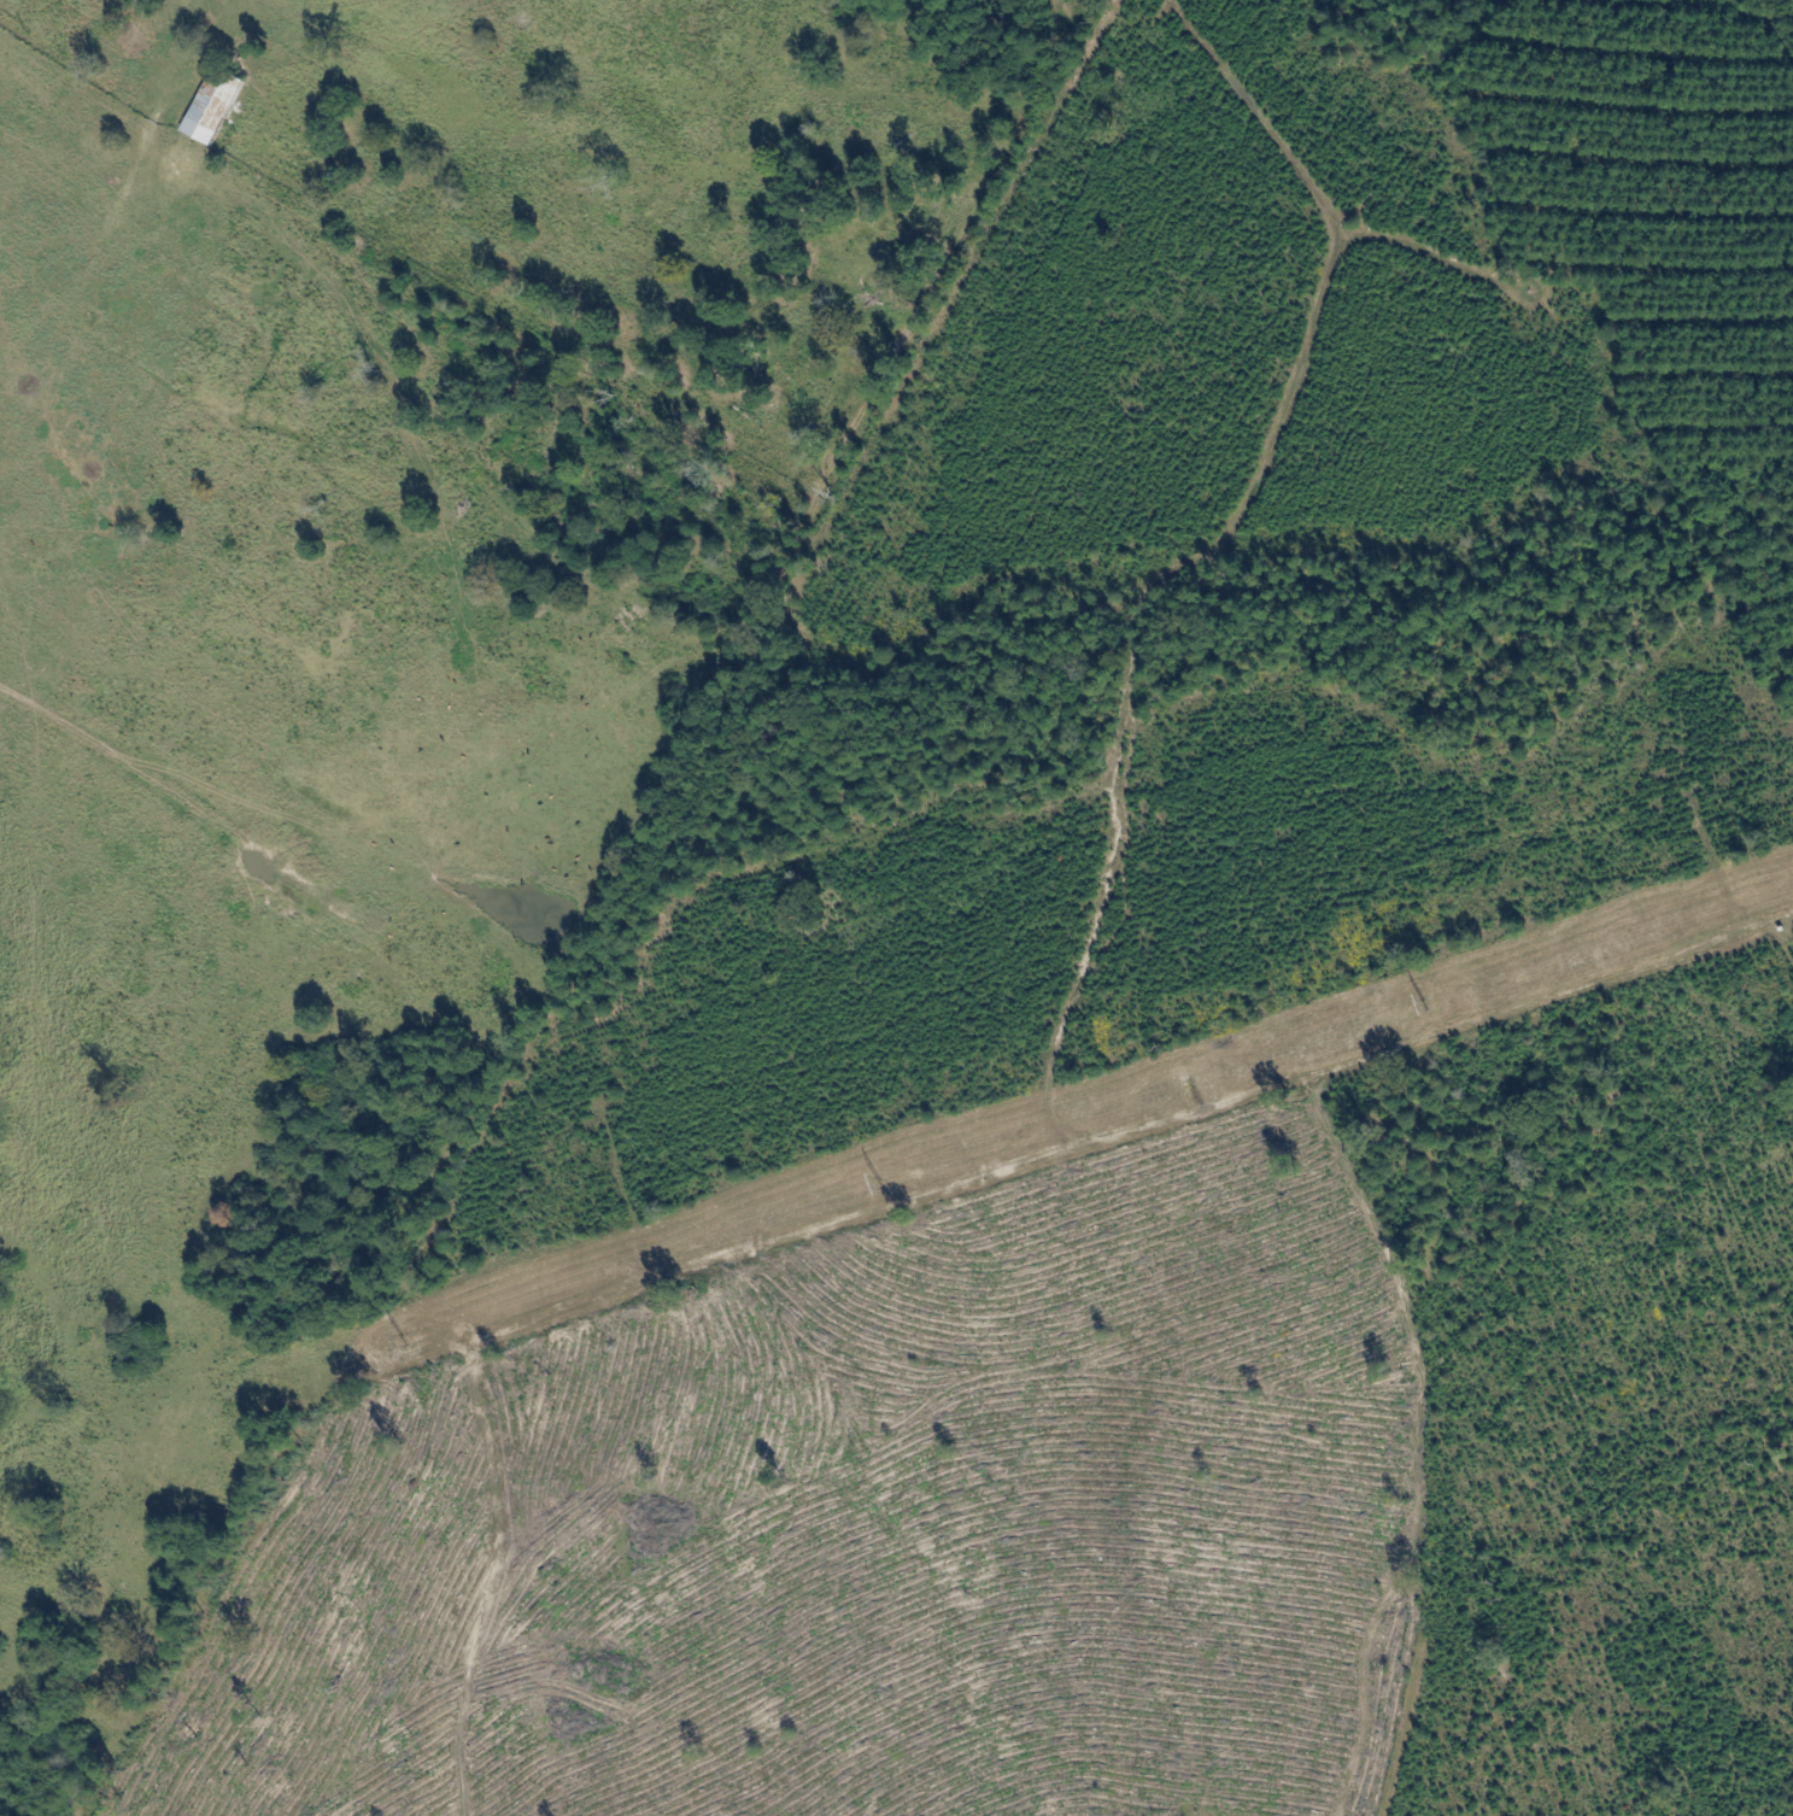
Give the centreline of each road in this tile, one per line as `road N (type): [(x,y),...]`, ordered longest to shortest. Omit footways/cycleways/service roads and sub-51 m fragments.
road 1 (residential): [(35,731),(111,609),(115,541),(70,404),(90,341),(154,242),(236,141)]
road 2 (residential): [(543,1073),(213,838),(0,710)]

